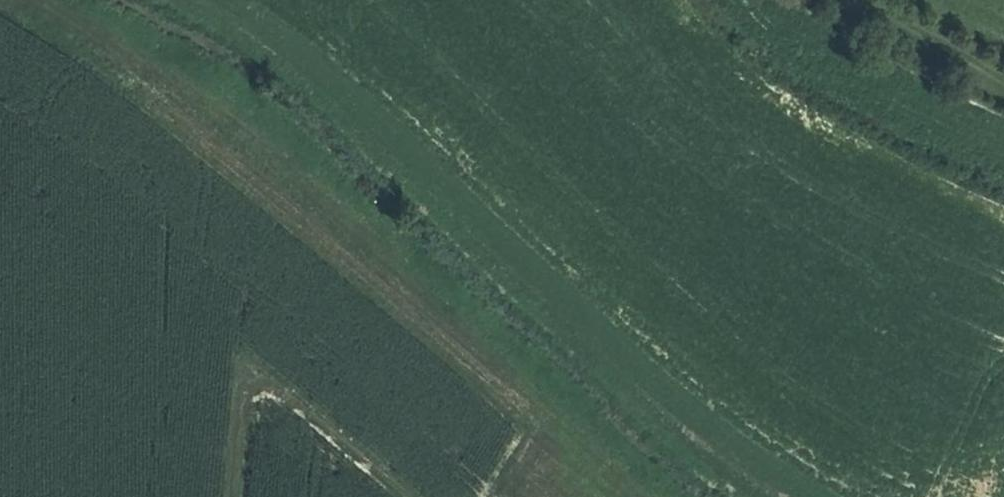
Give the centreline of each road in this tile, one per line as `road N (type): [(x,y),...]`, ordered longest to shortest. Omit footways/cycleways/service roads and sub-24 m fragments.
road 1 (track): [(177,0),(269,63),(550,324),(769,496)]
road 2 (track): [(33,0),(324,237),(530,420),(491,496)]
road 3 (track): [(244,353),(411,496)]
road 4 (track): [(244,353),(230,496)]

